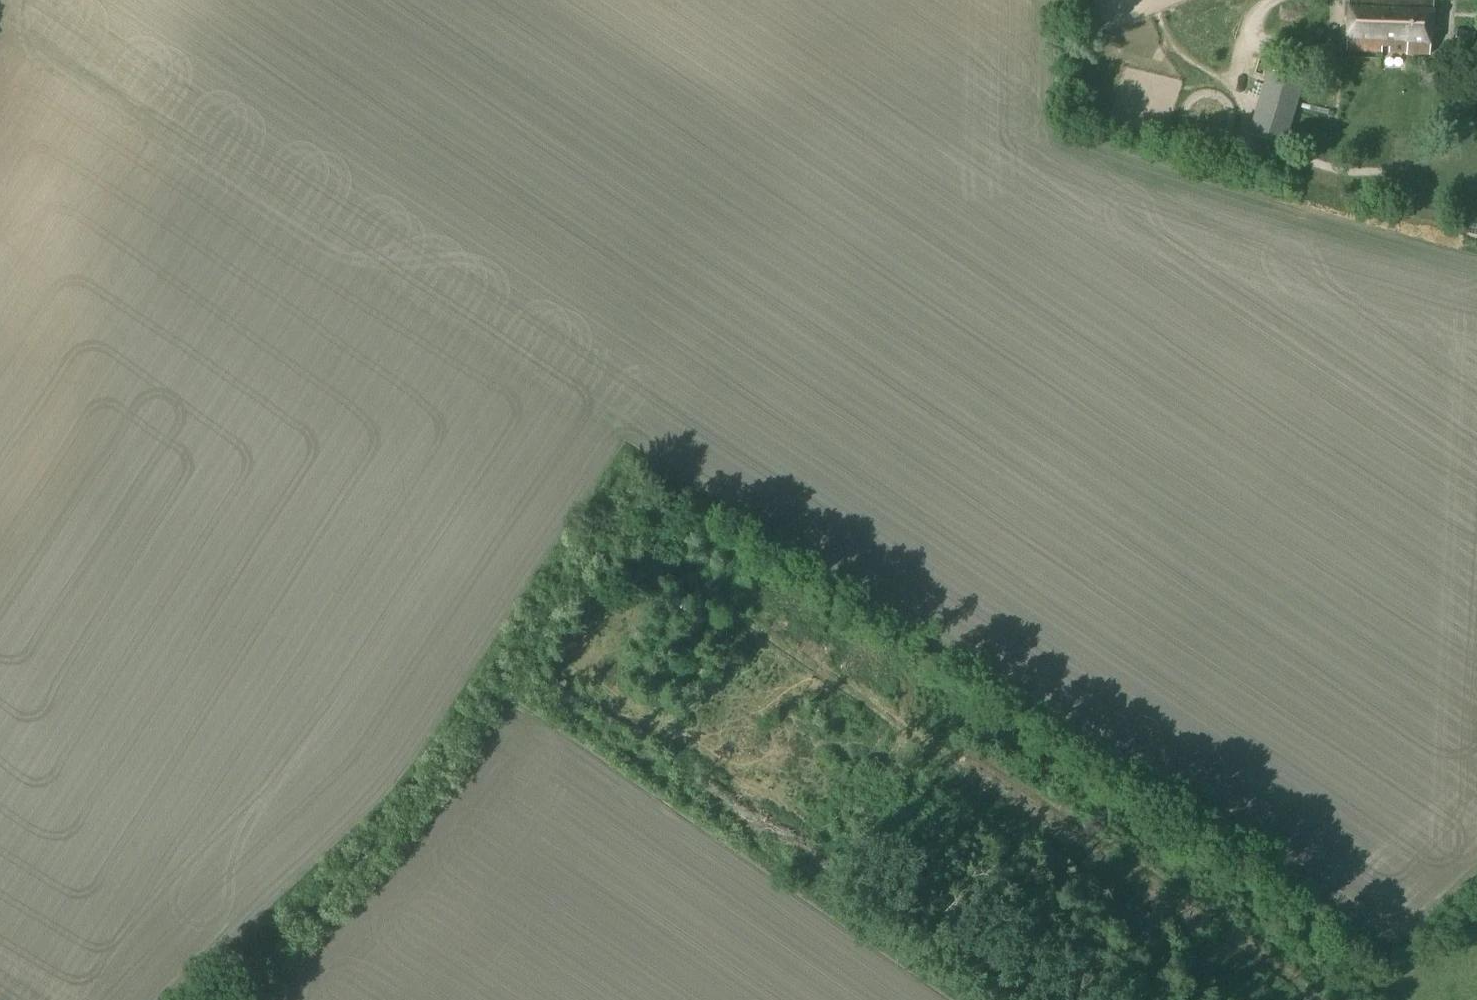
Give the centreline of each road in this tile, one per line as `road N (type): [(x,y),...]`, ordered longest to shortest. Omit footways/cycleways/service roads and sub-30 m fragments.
road 1 (track): [(612,699),(741,771),(767,763),(776,718),(807,689),(859,700),(941,739),(1060,817),(1079,854),(1287,999)]

